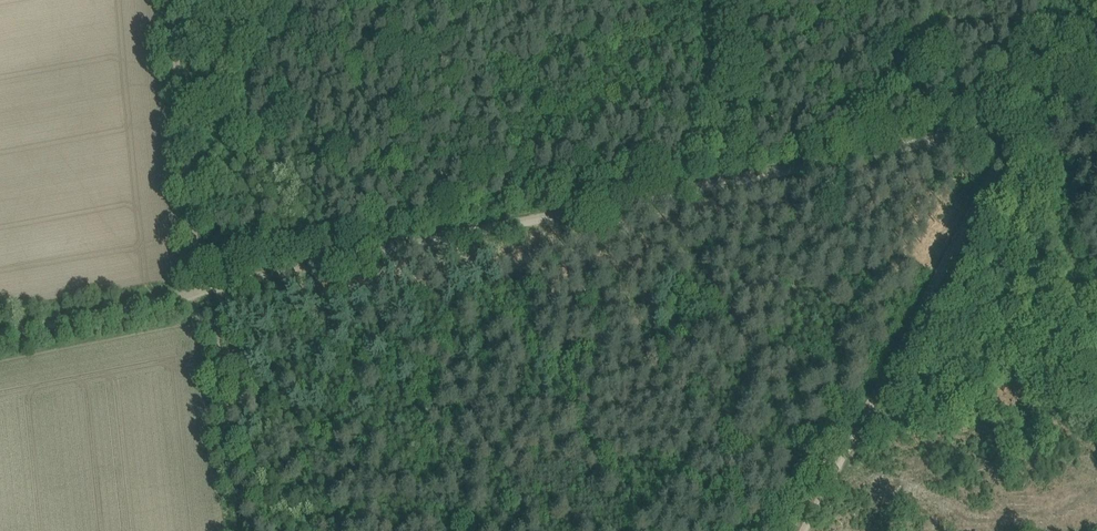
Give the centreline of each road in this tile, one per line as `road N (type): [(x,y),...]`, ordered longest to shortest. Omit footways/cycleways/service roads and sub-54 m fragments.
road 1 (track): [(0,329),(984,132),(1026,116)]
road 2 (track): [(849,452),(1026,116)]
road 3 (track): [(195,289),(170,0)]

